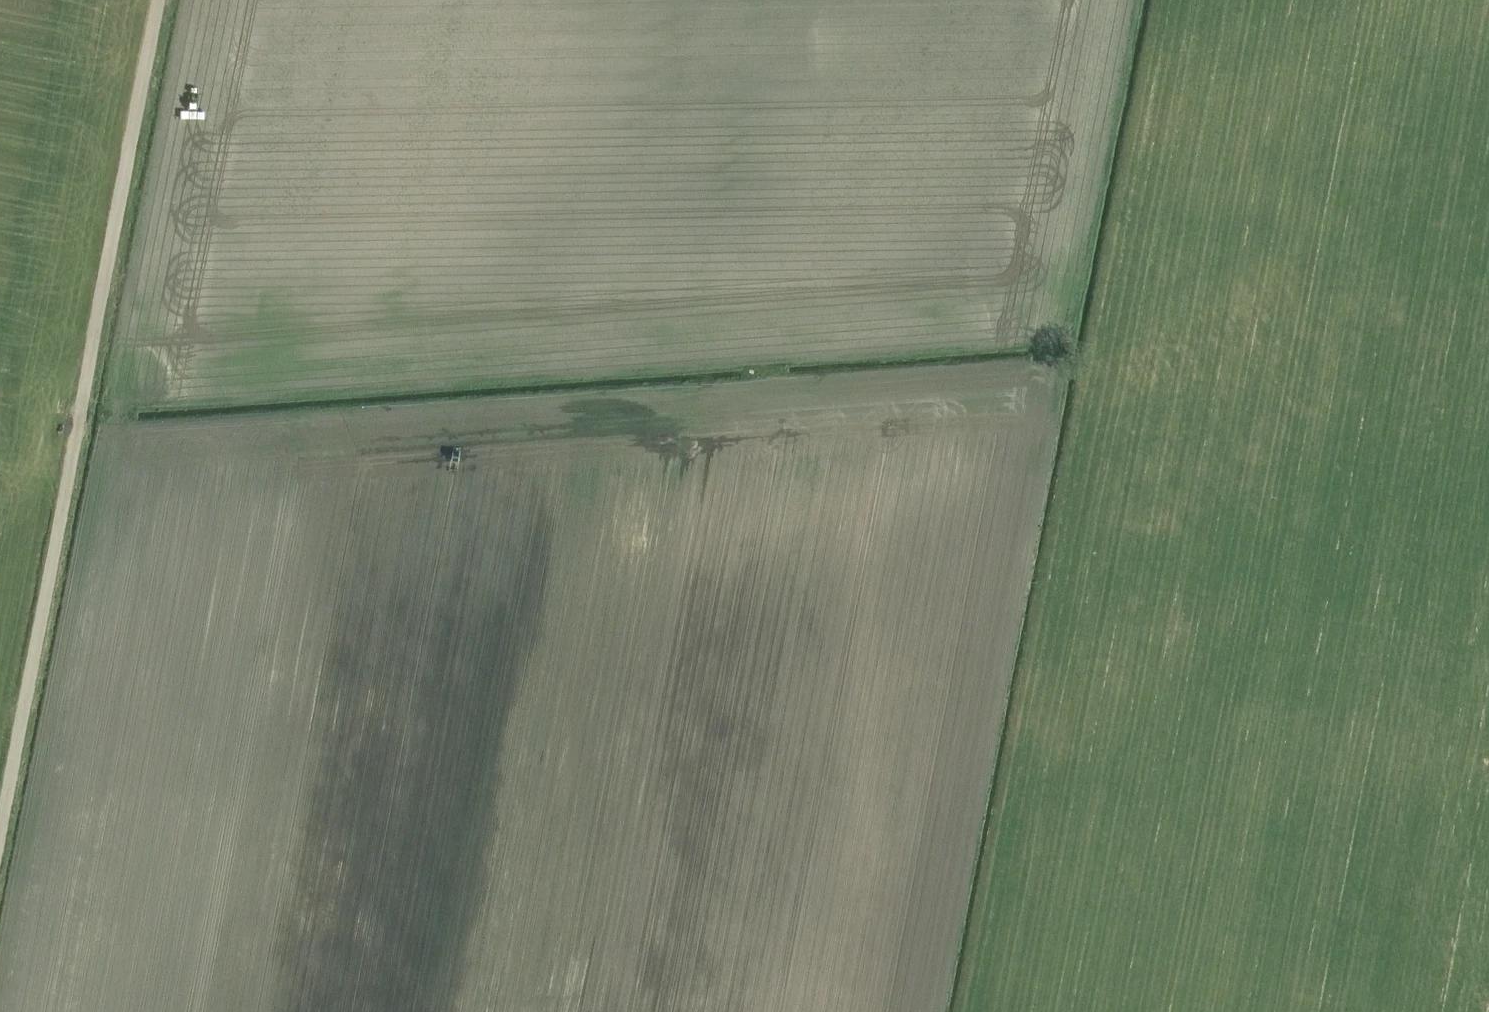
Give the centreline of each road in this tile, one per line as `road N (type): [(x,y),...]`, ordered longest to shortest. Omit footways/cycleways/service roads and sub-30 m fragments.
road 1 (track): [(160,0),(0,819)]

